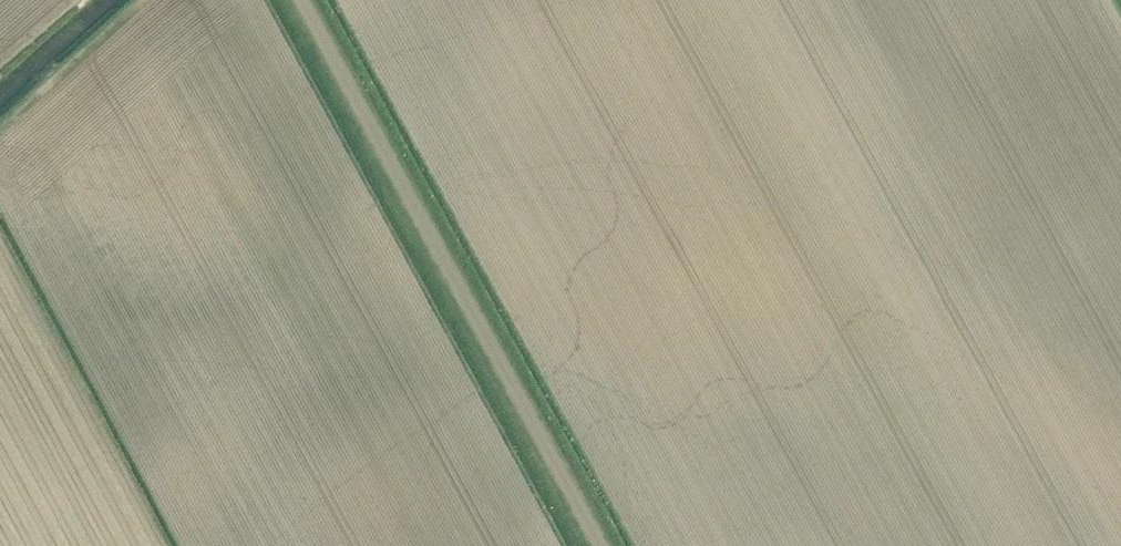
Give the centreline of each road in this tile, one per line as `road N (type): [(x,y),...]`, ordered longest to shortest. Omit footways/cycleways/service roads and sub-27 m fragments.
road 1 (unclassified): [(597,545),(299,0)]

